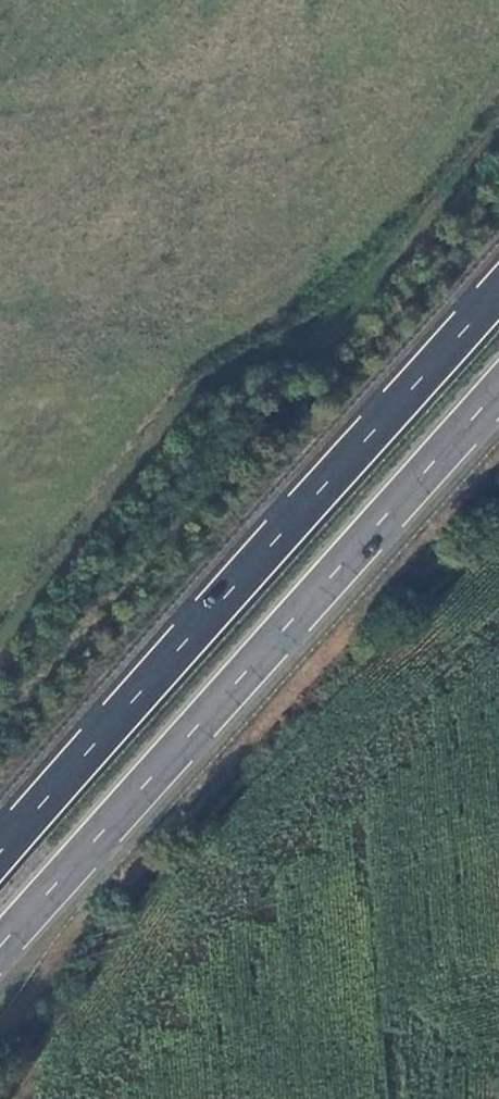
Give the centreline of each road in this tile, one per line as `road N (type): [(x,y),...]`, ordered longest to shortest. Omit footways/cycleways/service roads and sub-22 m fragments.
road 1 (trunk): [(498,291),(0,850)]
road 2 (trunk): [(0,945),(498,387)]

